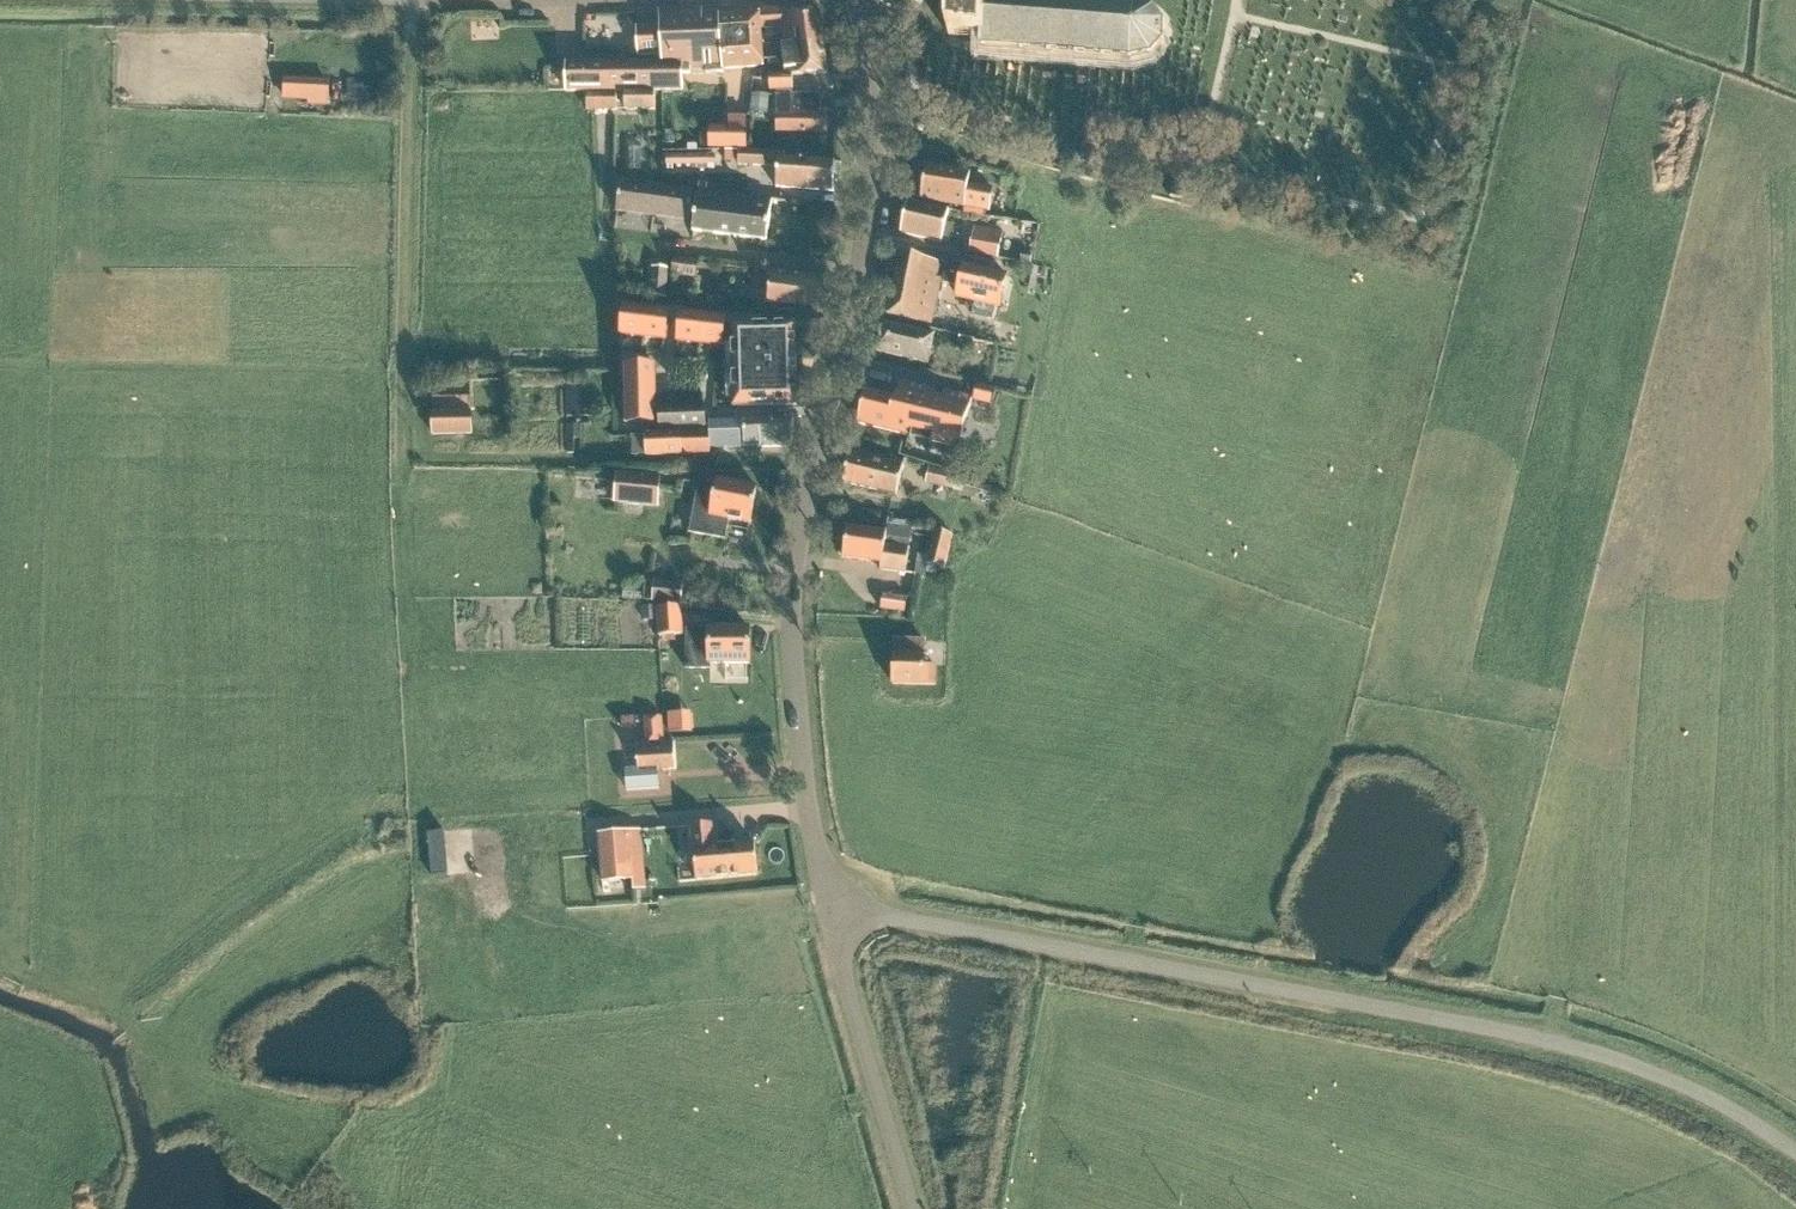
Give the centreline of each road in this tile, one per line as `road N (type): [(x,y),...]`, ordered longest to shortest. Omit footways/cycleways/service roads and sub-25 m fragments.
road 1 (unclassified): [(1795,1146),(1758,1116),(1616,1051),(887,918),(833,923)]
road 2 (unclassified): [(833,923),(805,786),(792,622),(808,493),(869,196),(873,105),(854,0)]
road 3 (track): [(411,454),(413,0)]
road 4 (unclassified): [(912,1208),(833,923)]
road 5 (unclassified): [(465,0),(621,0)]

